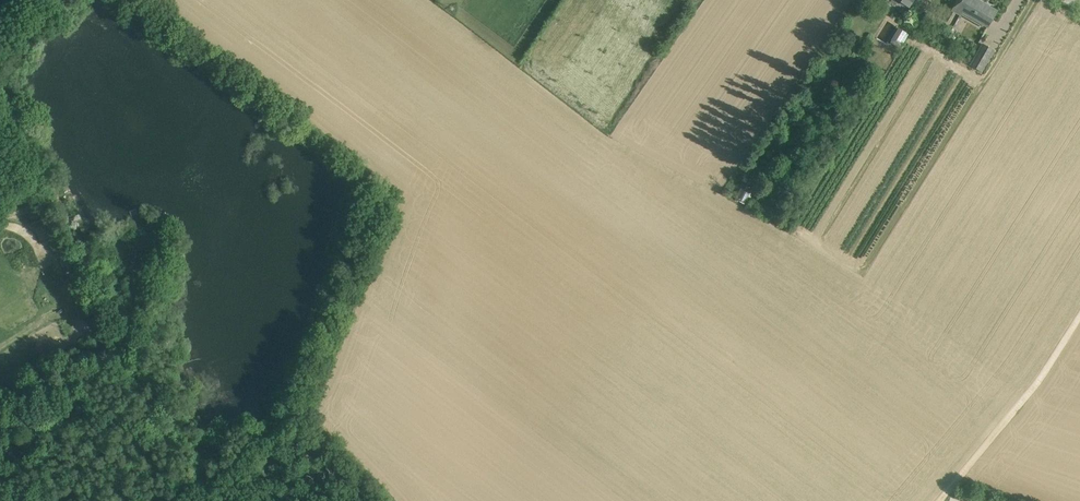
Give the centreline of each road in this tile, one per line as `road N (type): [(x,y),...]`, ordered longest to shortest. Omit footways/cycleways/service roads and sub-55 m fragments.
road 1 (track): [(0,408),(119,340),(200,453),(229,461),(316,384),(389,193)]
road 2 (track): [(942,500),(1079,320)]

